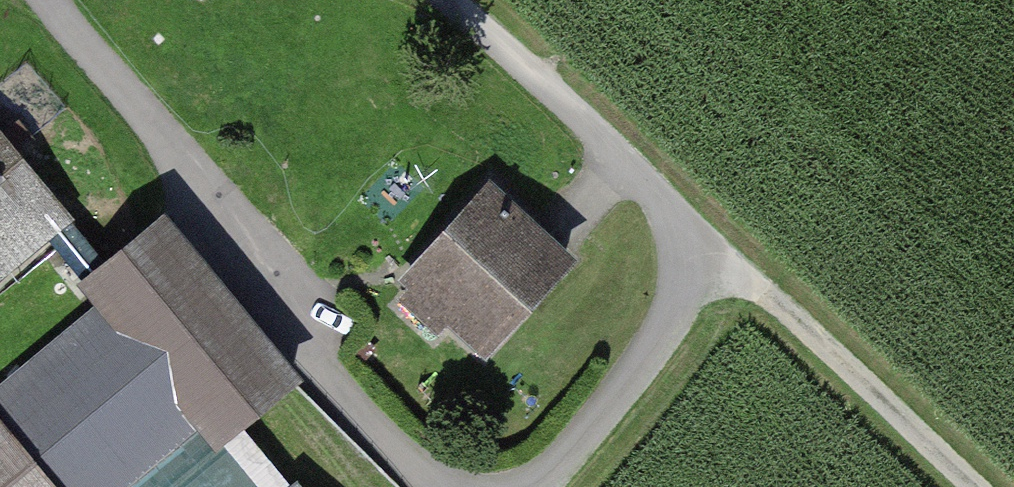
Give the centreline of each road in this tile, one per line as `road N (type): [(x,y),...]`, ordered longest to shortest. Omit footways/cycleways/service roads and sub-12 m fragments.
road 1 (track): [(451,0),(724,263),(533,486)]
road 2 (track): [(724,263),(966,486)]

